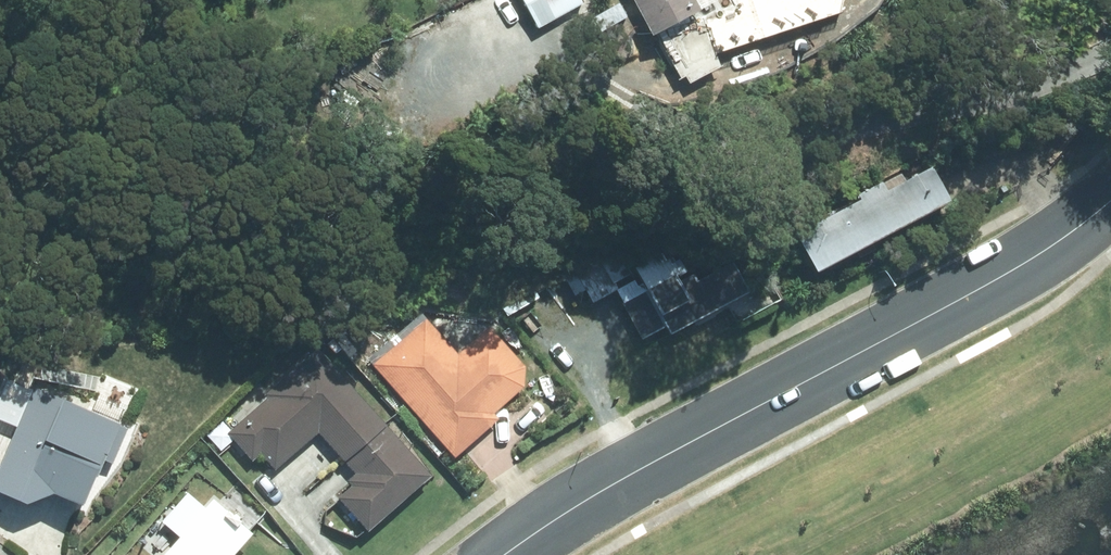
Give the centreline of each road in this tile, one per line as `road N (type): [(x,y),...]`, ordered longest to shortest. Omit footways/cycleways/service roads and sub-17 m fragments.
road 1 (tertiary): [(1110,189),(899,328),(686,437),(508,554)]

